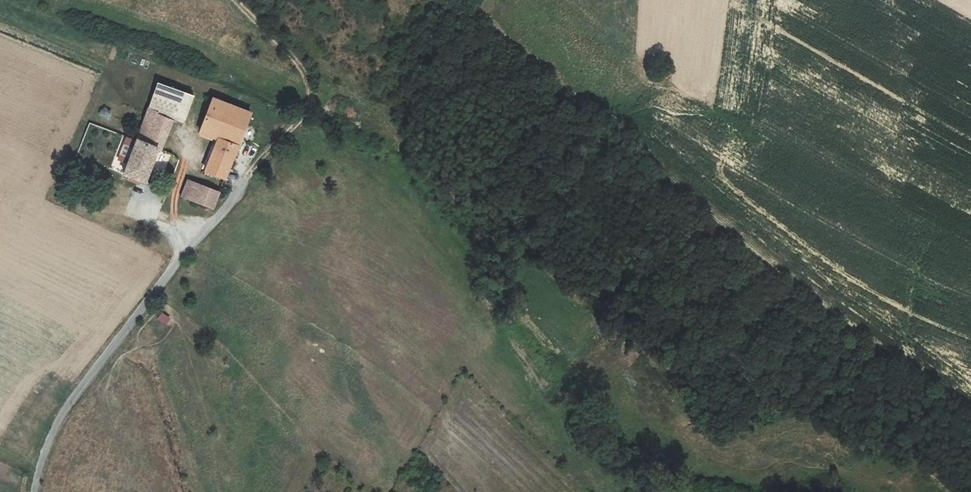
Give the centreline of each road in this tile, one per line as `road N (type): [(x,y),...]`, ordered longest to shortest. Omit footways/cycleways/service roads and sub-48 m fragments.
road 1 (track): [(247,177),(299,118),(311,93),(291,55),(235,0)]

